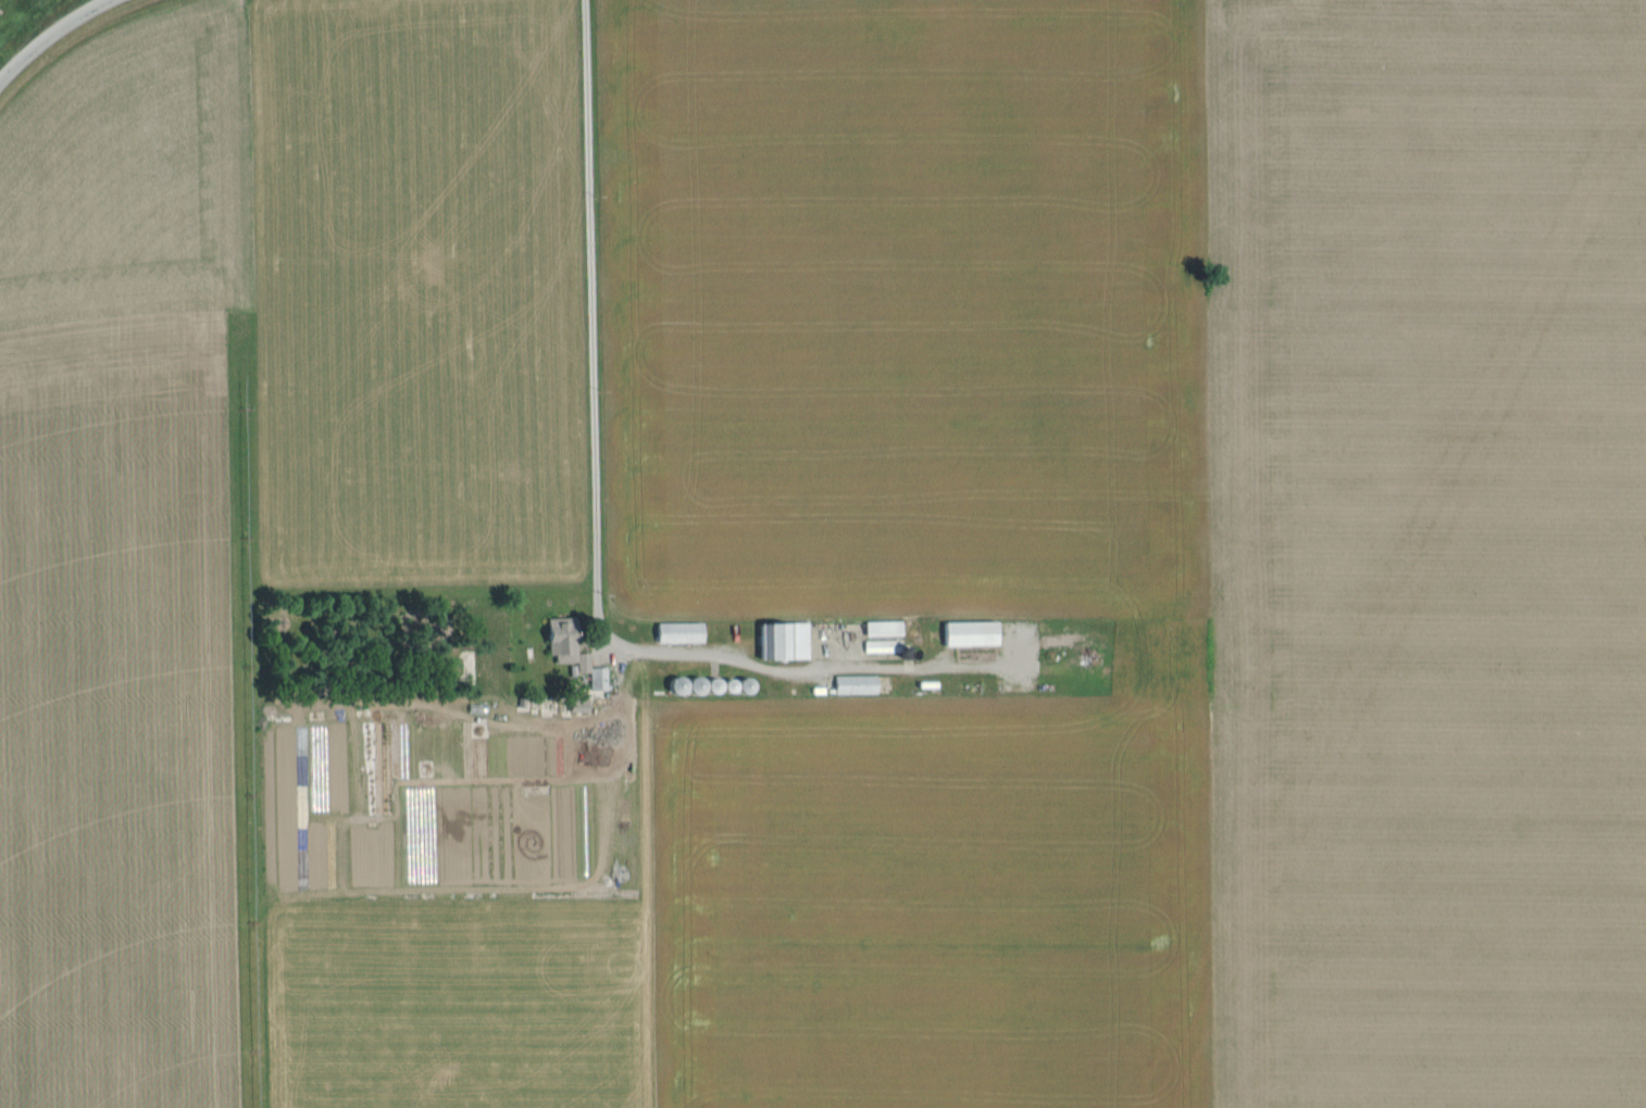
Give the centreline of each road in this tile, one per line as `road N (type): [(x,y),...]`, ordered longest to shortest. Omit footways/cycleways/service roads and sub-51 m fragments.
road 1 (residential): [(0,83),(50,38),(114,0)]

